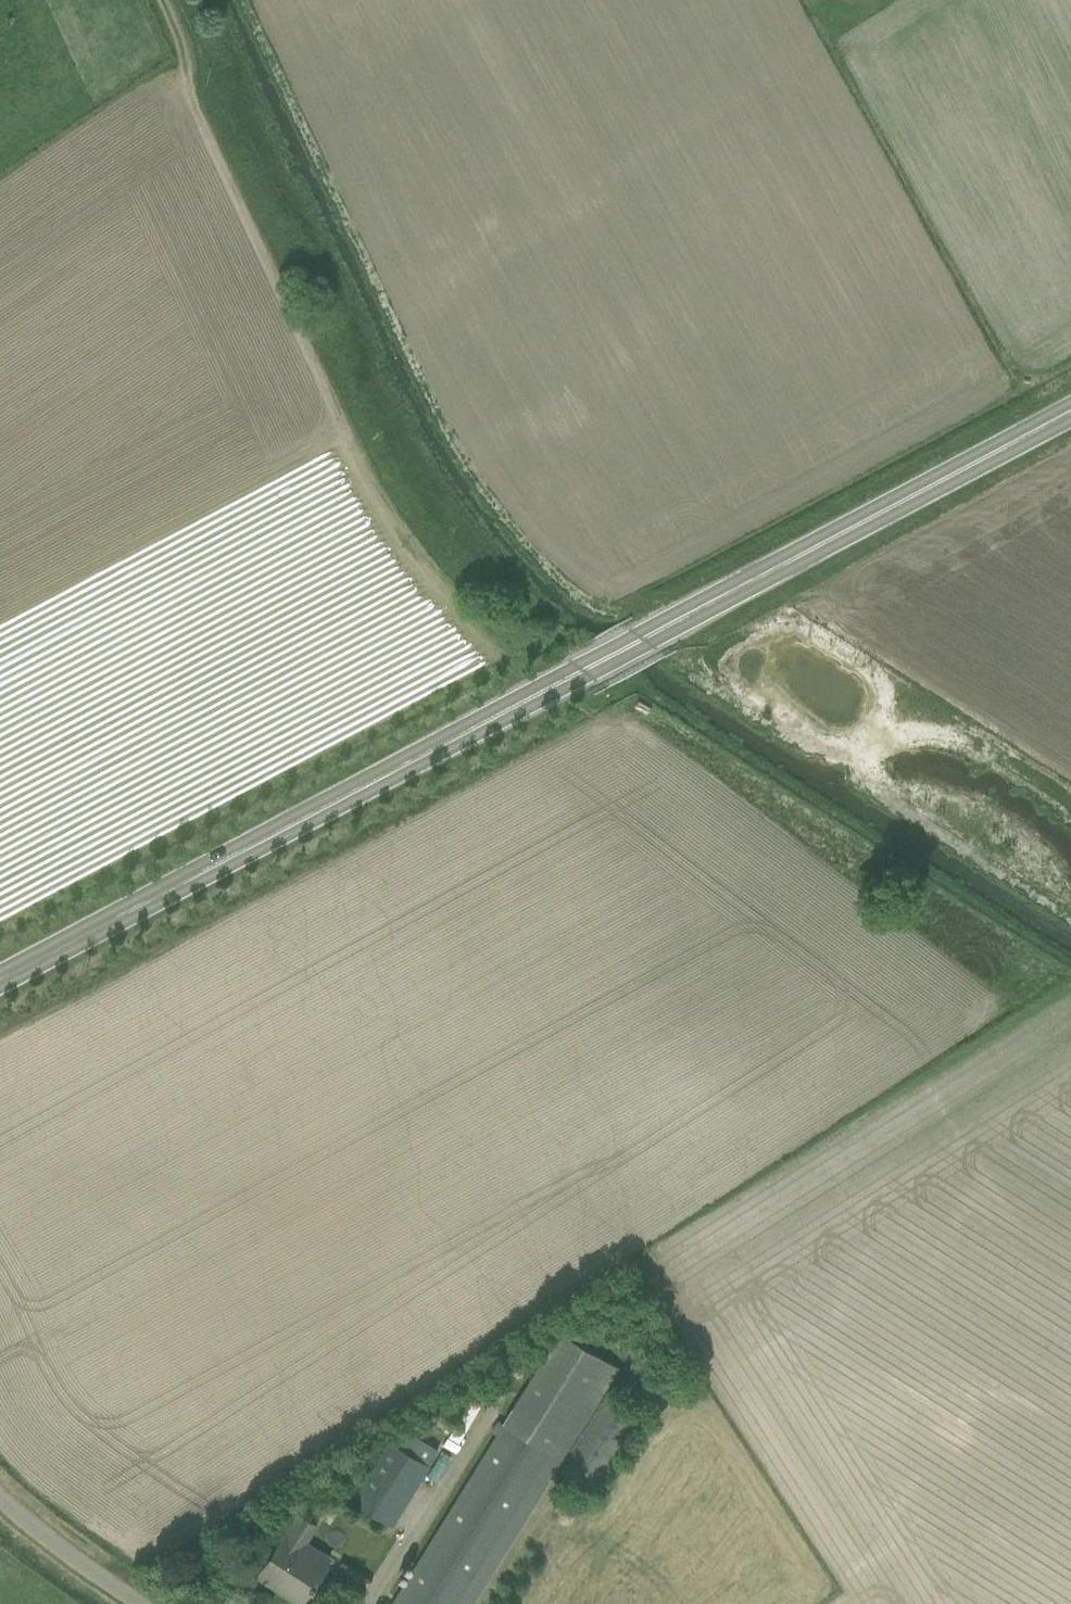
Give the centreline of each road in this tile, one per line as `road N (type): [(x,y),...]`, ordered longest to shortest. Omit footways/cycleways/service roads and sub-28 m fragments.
road 1 (secondary): [(0,980),(1070,414)]
road 2 (unclassified): [(134,1603),(0,1498)]

